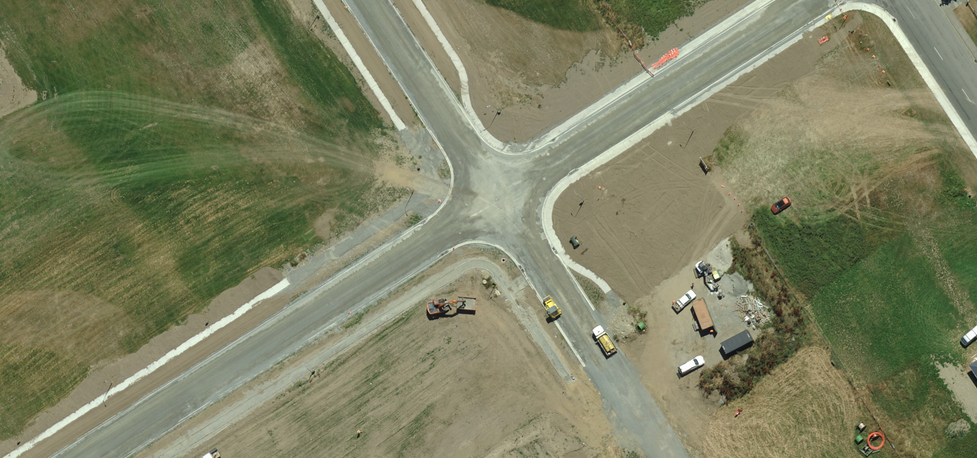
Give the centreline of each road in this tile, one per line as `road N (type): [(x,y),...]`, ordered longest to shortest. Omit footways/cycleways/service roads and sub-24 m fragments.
road 1 (residential): [(499,198),(83,457)]
road 2 (residential): [(807,0),(499,198)]
road 3 (residential): [(499,198),(683,457)]
road 4 (residential): [(368,0),(499,198)]
road 5 (residential): [(901,0),(976,113)]

